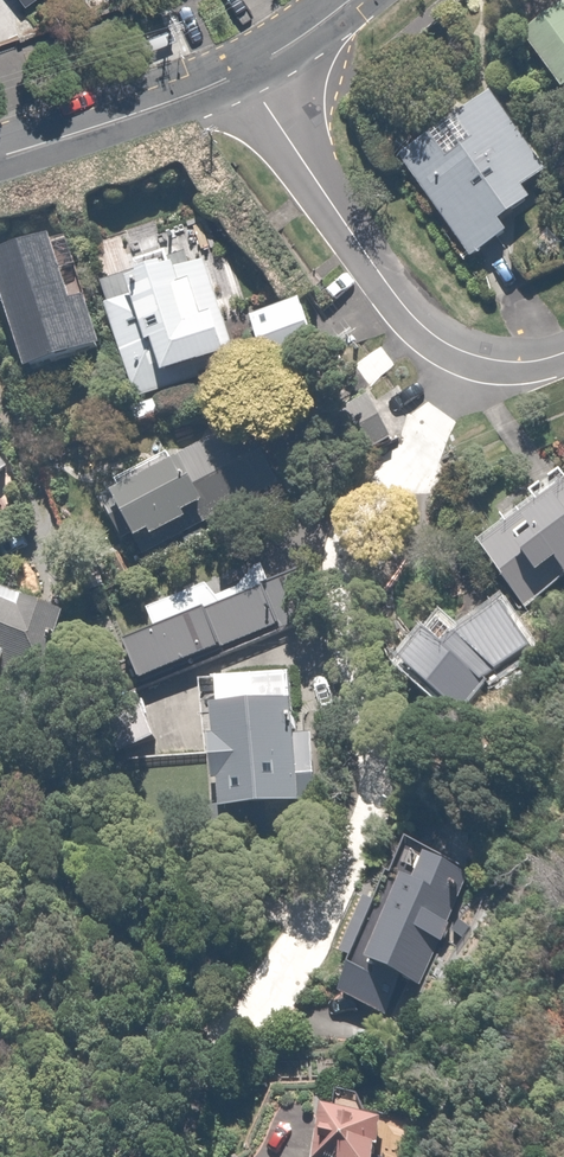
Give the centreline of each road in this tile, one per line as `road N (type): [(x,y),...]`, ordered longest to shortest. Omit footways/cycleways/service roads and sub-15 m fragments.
road 1 (residential): [(461,351),(418,460),(366,524),(346,563),(373,770),(367,829),(312,936),(159,1117),(161,1156)]
road 2 (residential): [(243,71),(396,297),(461,351)]
road 3 (secondary): [(243,71),(0,155)]
road 4 (secondary): [(347,0),(243,71)]

